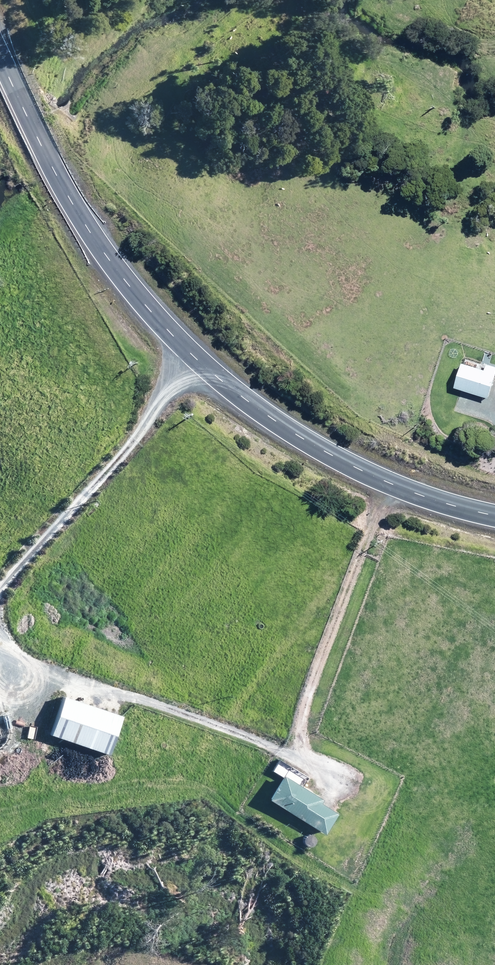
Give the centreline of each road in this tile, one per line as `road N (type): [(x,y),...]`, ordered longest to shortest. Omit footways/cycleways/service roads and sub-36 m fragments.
road 1 (primary): [(494,514),(389,481),(321,447),(191,350),(78,195),(0,42)]
road 2 (track): [(0,651),(267,743),(351,786)]
road 3 (track): [(191,350),(132,447),(0,583)]
road 4 (track): [(389,481),(305,704),(298,757)]

